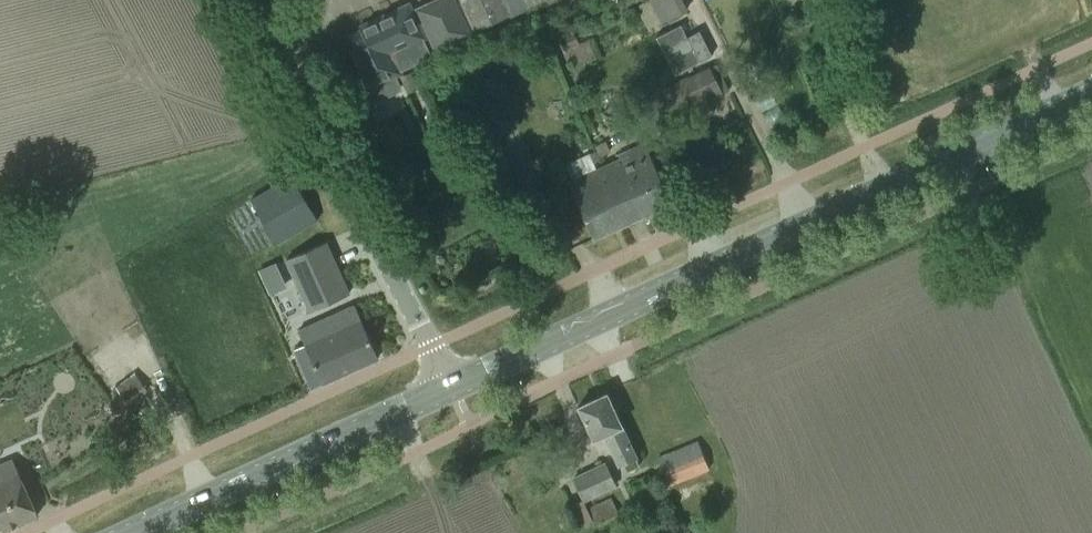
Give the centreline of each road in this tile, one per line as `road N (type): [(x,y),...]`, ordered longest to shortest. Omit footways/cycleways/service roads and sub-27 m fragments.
road 1 (secondary): [(452,387),(1091,94)]
road 2 (unclassified): [(452,387),(249,0)]
road 3 (secondary): [(139,532),(452,387)]

